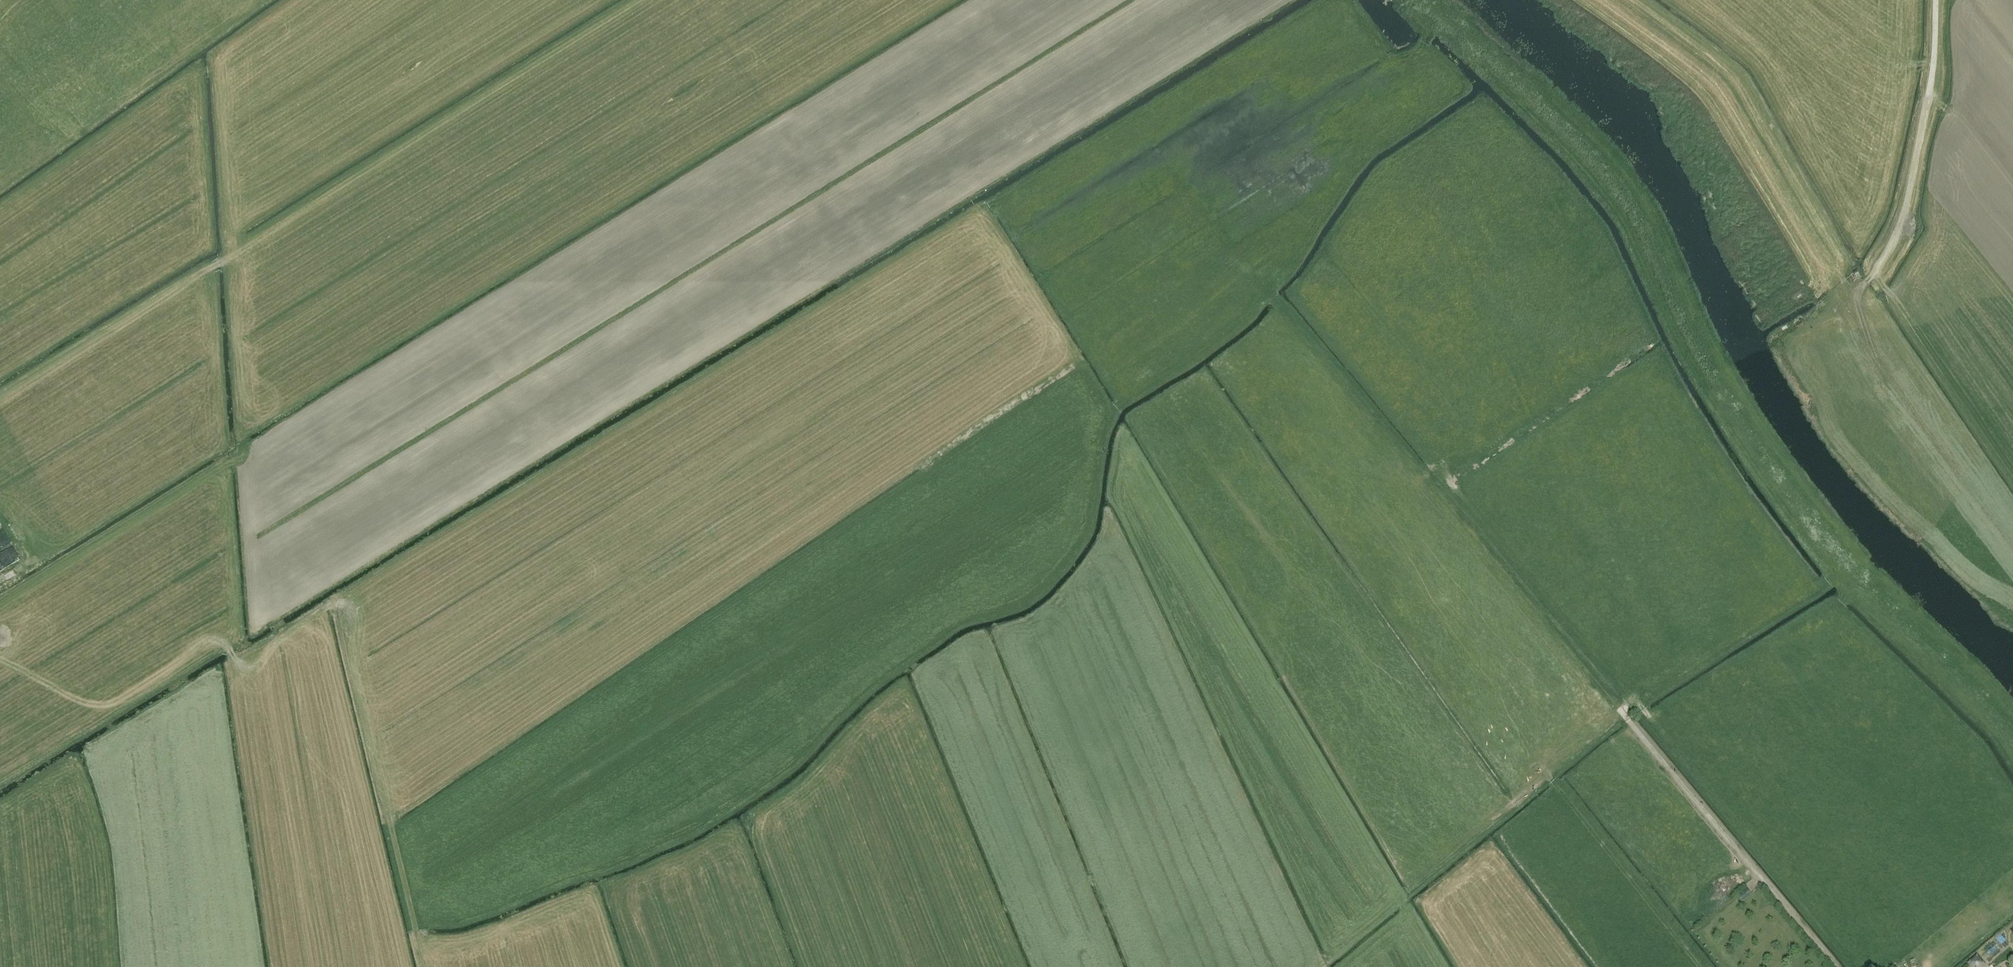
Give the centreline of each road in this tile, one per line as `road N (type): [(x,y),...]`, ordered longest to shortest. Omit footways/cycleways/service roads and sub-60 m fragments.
road 1 (track): [(1859,288),(1897,235),(1932,84)]

